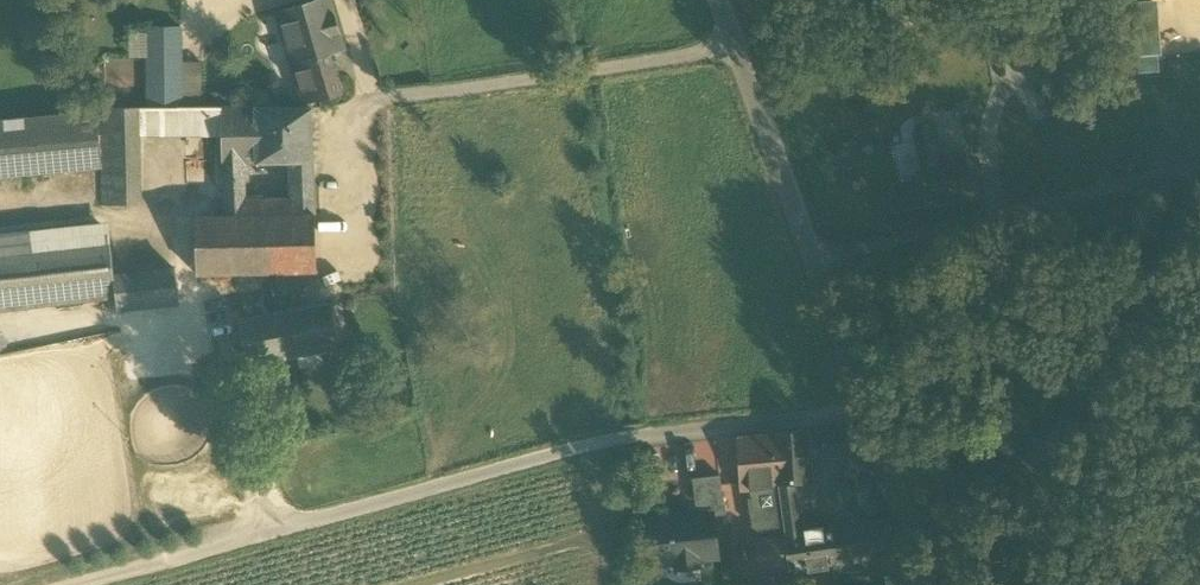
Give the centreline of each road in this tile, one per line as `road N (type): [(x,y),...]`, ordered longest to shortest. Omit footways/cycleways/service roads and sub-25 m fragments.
road 1 (track): [(59,584),(615,439),(865,406)]
road 2 (residential): [(720,0),(921,584)]
road 3 (track): [(815,261),(1199,167)]
road 4 (track): [(276,527),(210,335)]

